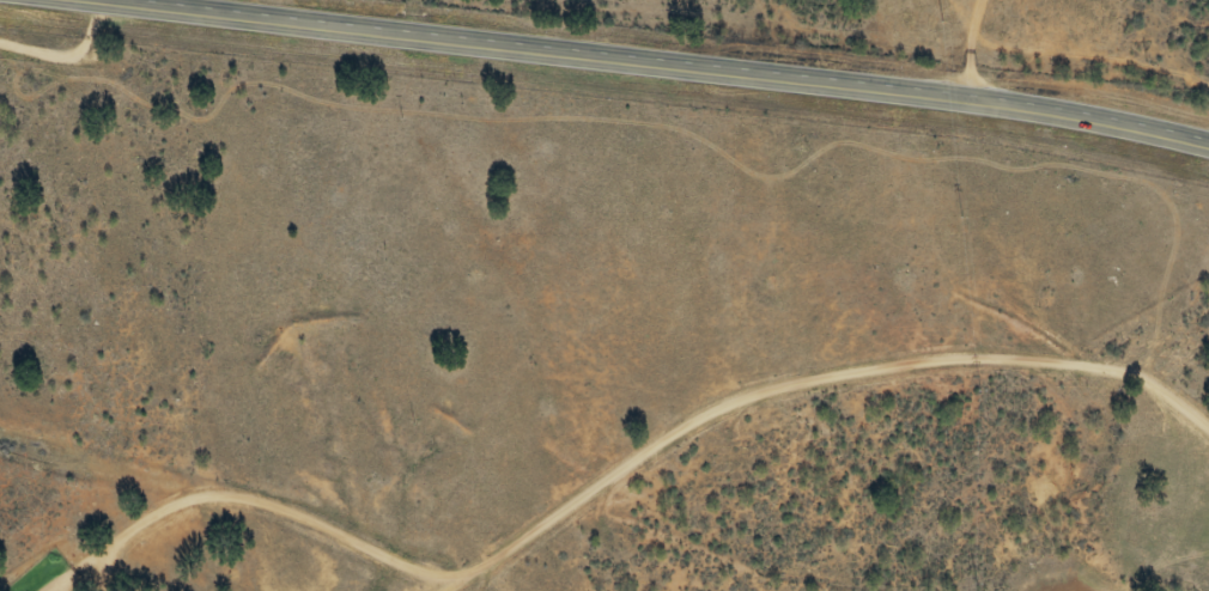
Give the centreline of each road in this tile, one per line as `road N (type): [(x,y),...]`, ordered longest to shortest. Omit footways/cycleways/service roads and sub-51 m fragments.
road 1 (primary): [(51,0),(1099,123),(1208,148)]
road 2 (residential): [(504,590),(557,538),(753,414),(912,360),(1031,366),(1131,402),(1208,448)]

